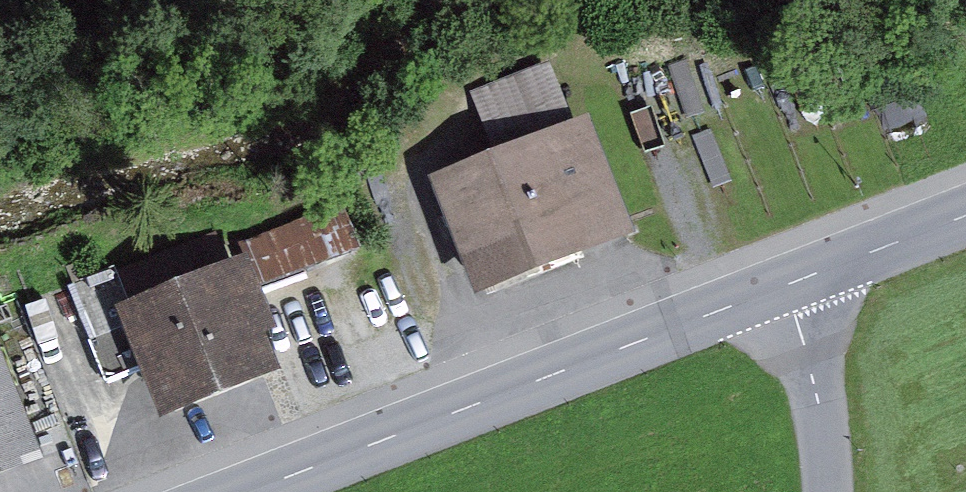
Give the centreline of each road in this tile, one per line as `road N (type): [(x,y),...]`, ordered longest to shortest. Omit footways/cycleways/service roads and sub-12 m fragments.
road 1 (tertiary): [(243,491),(790,284)]
road 2 (unclassified): [(790,284),(824,410),(829,491)]
road 3 (tertiary): [(790,284),(965,216)]

